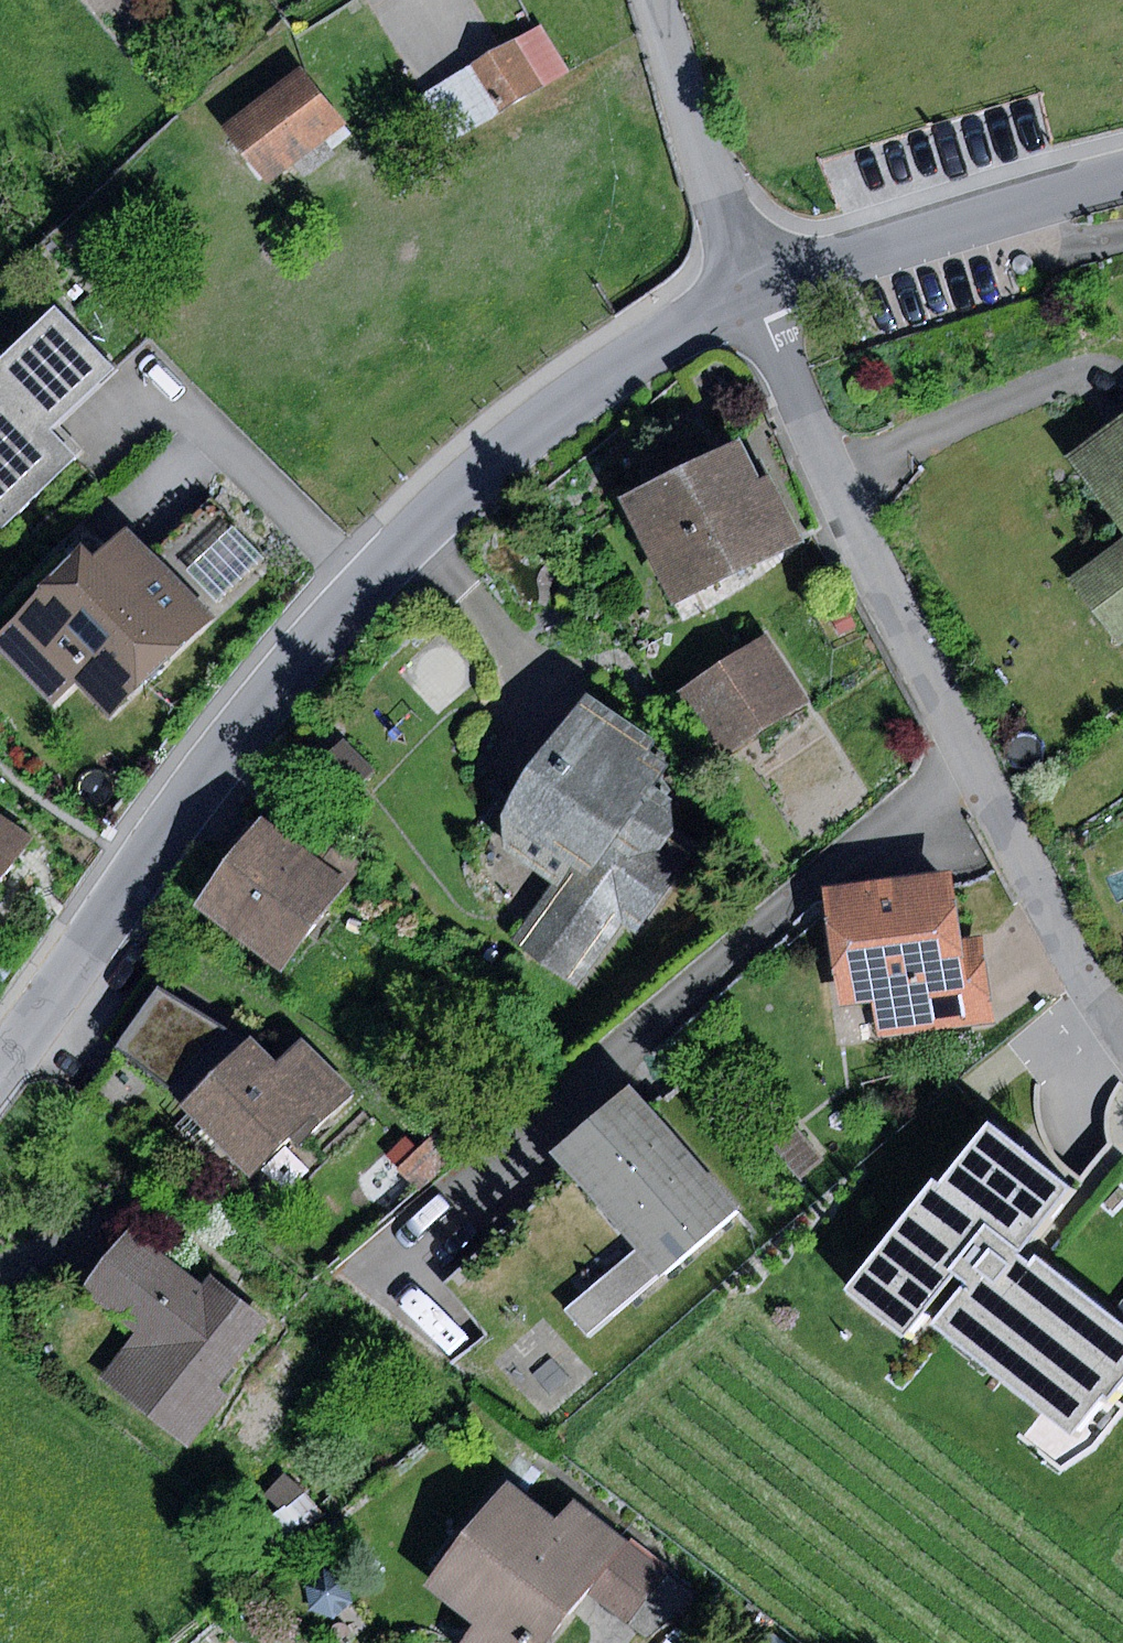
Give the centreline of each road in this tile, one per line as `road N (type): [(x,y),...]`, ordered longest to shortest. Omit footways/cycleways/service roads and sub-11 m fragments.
road 1 (residential): [(0,1061),(256,714),(365,587),(499,452),(753,291)]
road 2 (residential): [(753,291),(832,477),(1048,909),(1122,1020)]
road 3 (residential): [(753,291),(1122,171)]
road 4 (residential): [(658,0),(753,291)]

